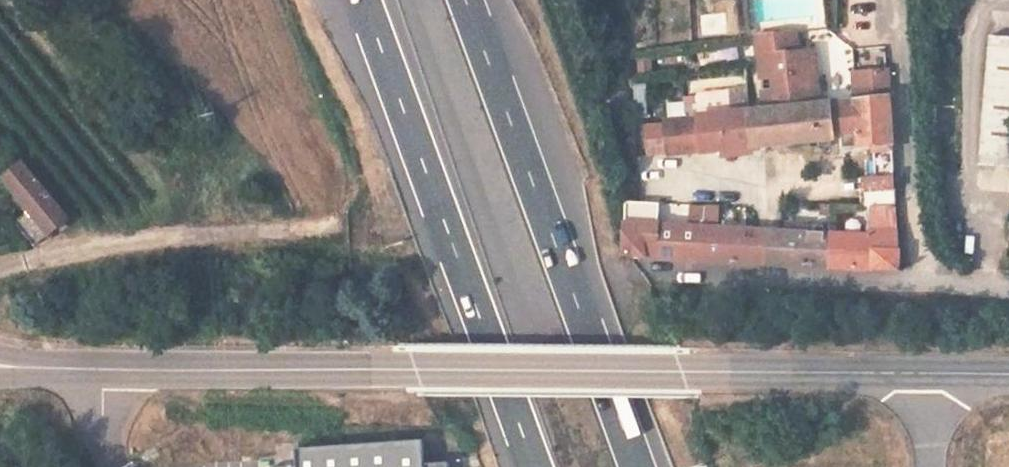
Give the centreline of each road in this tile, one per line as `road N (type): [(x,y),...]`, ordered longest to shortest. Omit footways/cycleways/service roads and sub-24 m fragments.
road 1 (tertiary): [(1008,375),(0,367)]
road 2 (motorway): [(363,0),(534,466)]
road 3 (motorway): [(639,466),(468,0)]
road 4 (residential): [(654,271),(1008,293)]

